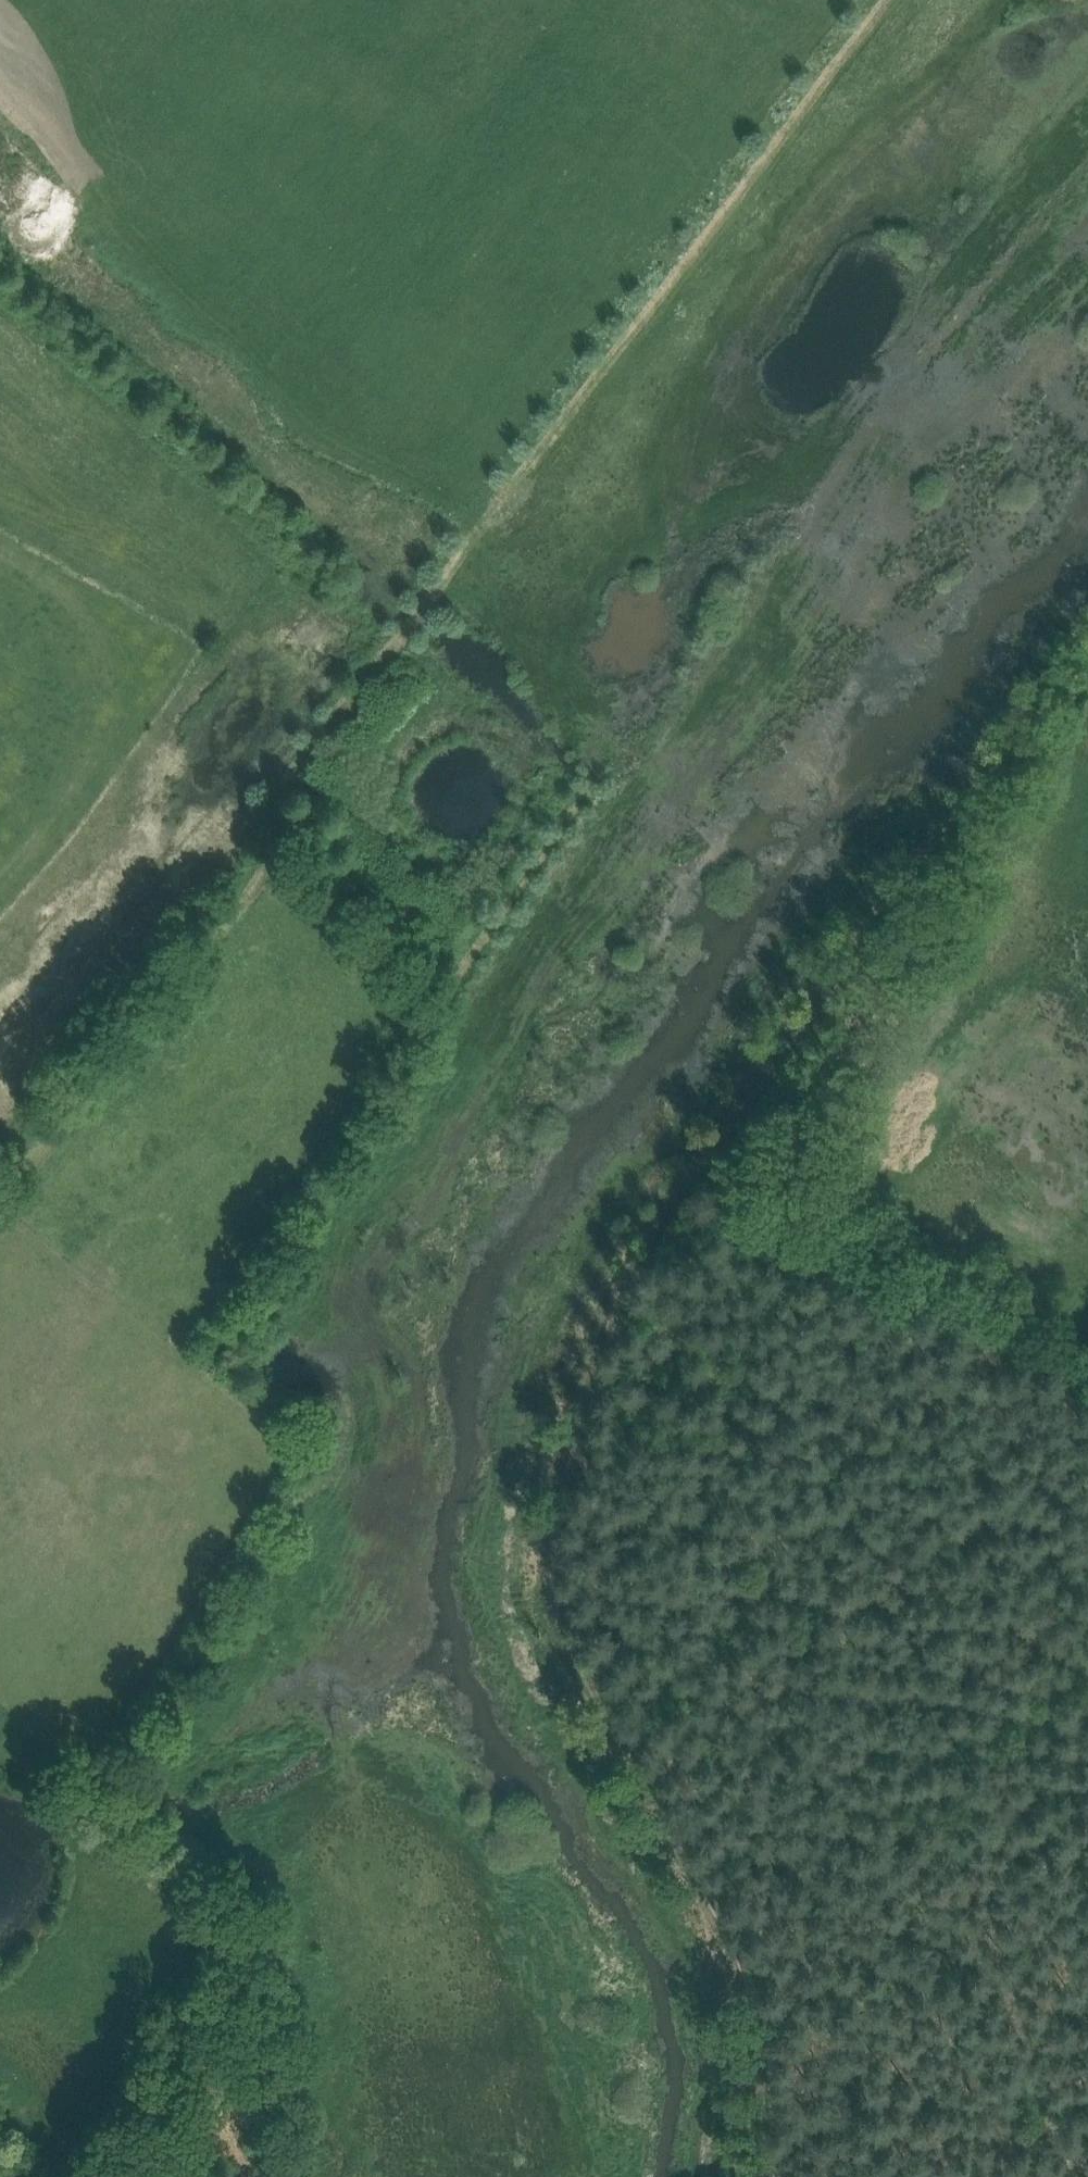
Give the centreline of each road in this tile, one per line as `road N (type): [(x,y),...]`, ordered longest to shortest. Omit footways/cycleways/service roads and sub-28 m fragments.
road 1 (track): [(900,0),(847,83),(293,773)]

